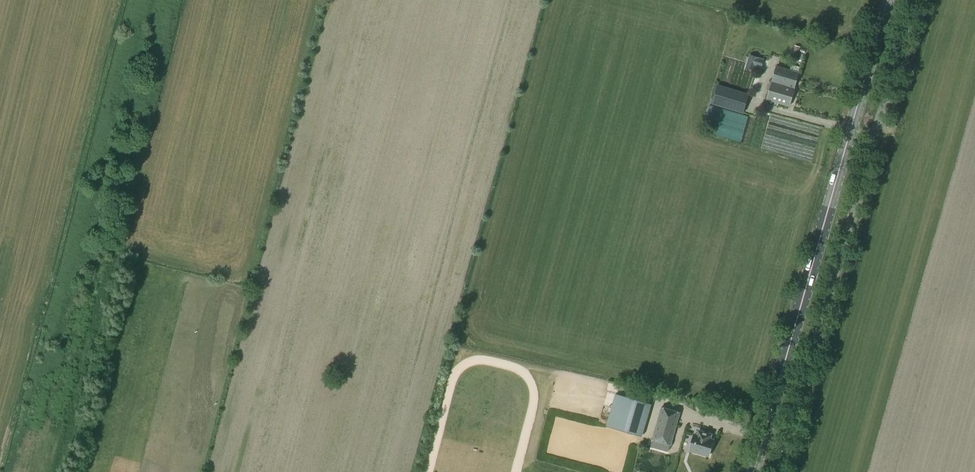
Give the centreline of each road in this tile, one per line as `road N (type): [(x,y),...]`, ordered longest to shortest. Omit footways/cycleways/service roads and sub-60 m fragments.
road 1 (primary): [(753,471),(888,0)]
road 2 (unclassified): [(780,471),(914,0)]

